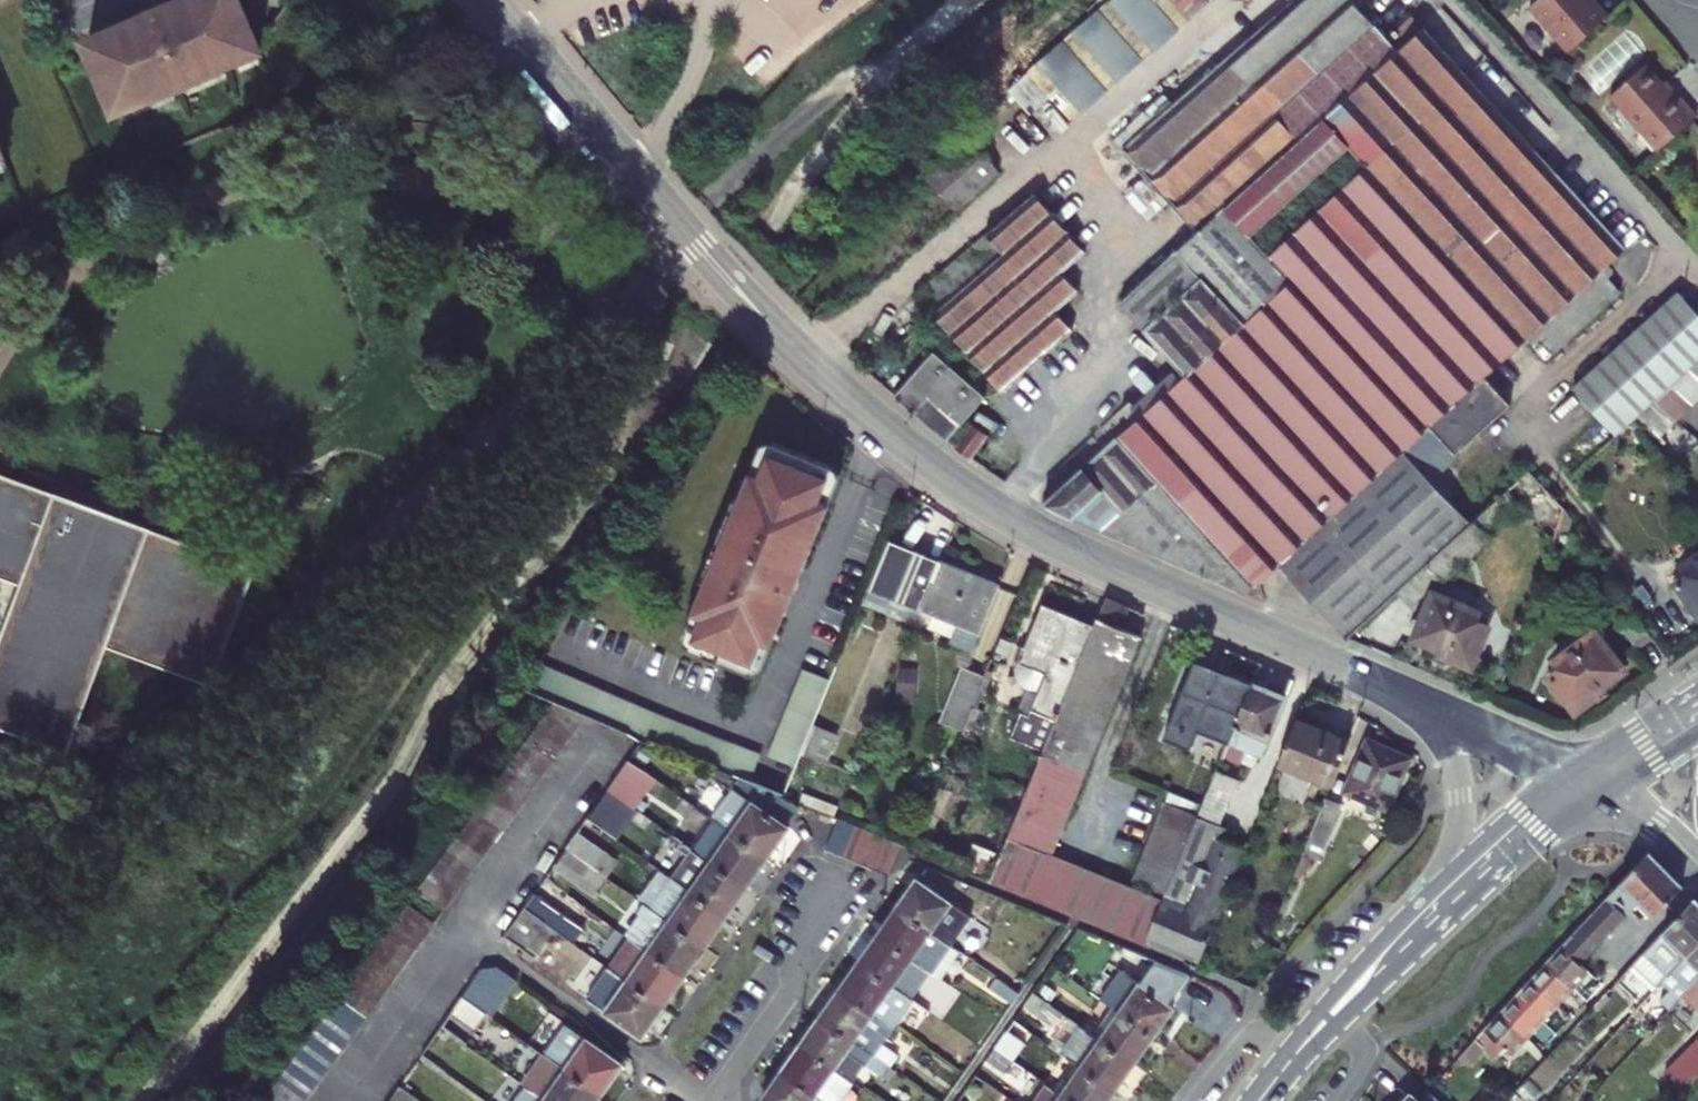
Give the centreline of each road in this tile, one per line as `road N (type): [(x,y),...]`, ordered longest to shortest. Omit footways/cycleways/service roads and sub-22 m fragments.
road 1 (tertiary): [(1379,684),(1035,532),(932,465),(810,362)]
road 2 (residential): [(810,362),(1233,0)]
road 3 (tertiary): [(810,362),(700,248),(491,0)]
road 4 (primary): [(1263,1100),(1511,861),(1606,790)]
road 5 (residential): [(1449,0),(1697,273)]
road 6 (primary): [(1439,881),(1332,999),(1255,1100)]
road 7 (residential): [(712,1100),(852,899)]
road 8 (tertiary): [(1379,684),(1429,724),(1451,766),(1457,837),(1439,881)]
road 9 (tertiary): [(1574,771),(1379,684)]
road 10 (primary): [(1574,771),(1439,881)]
road 11 (primary): [(1697,689),(1574,771)]

